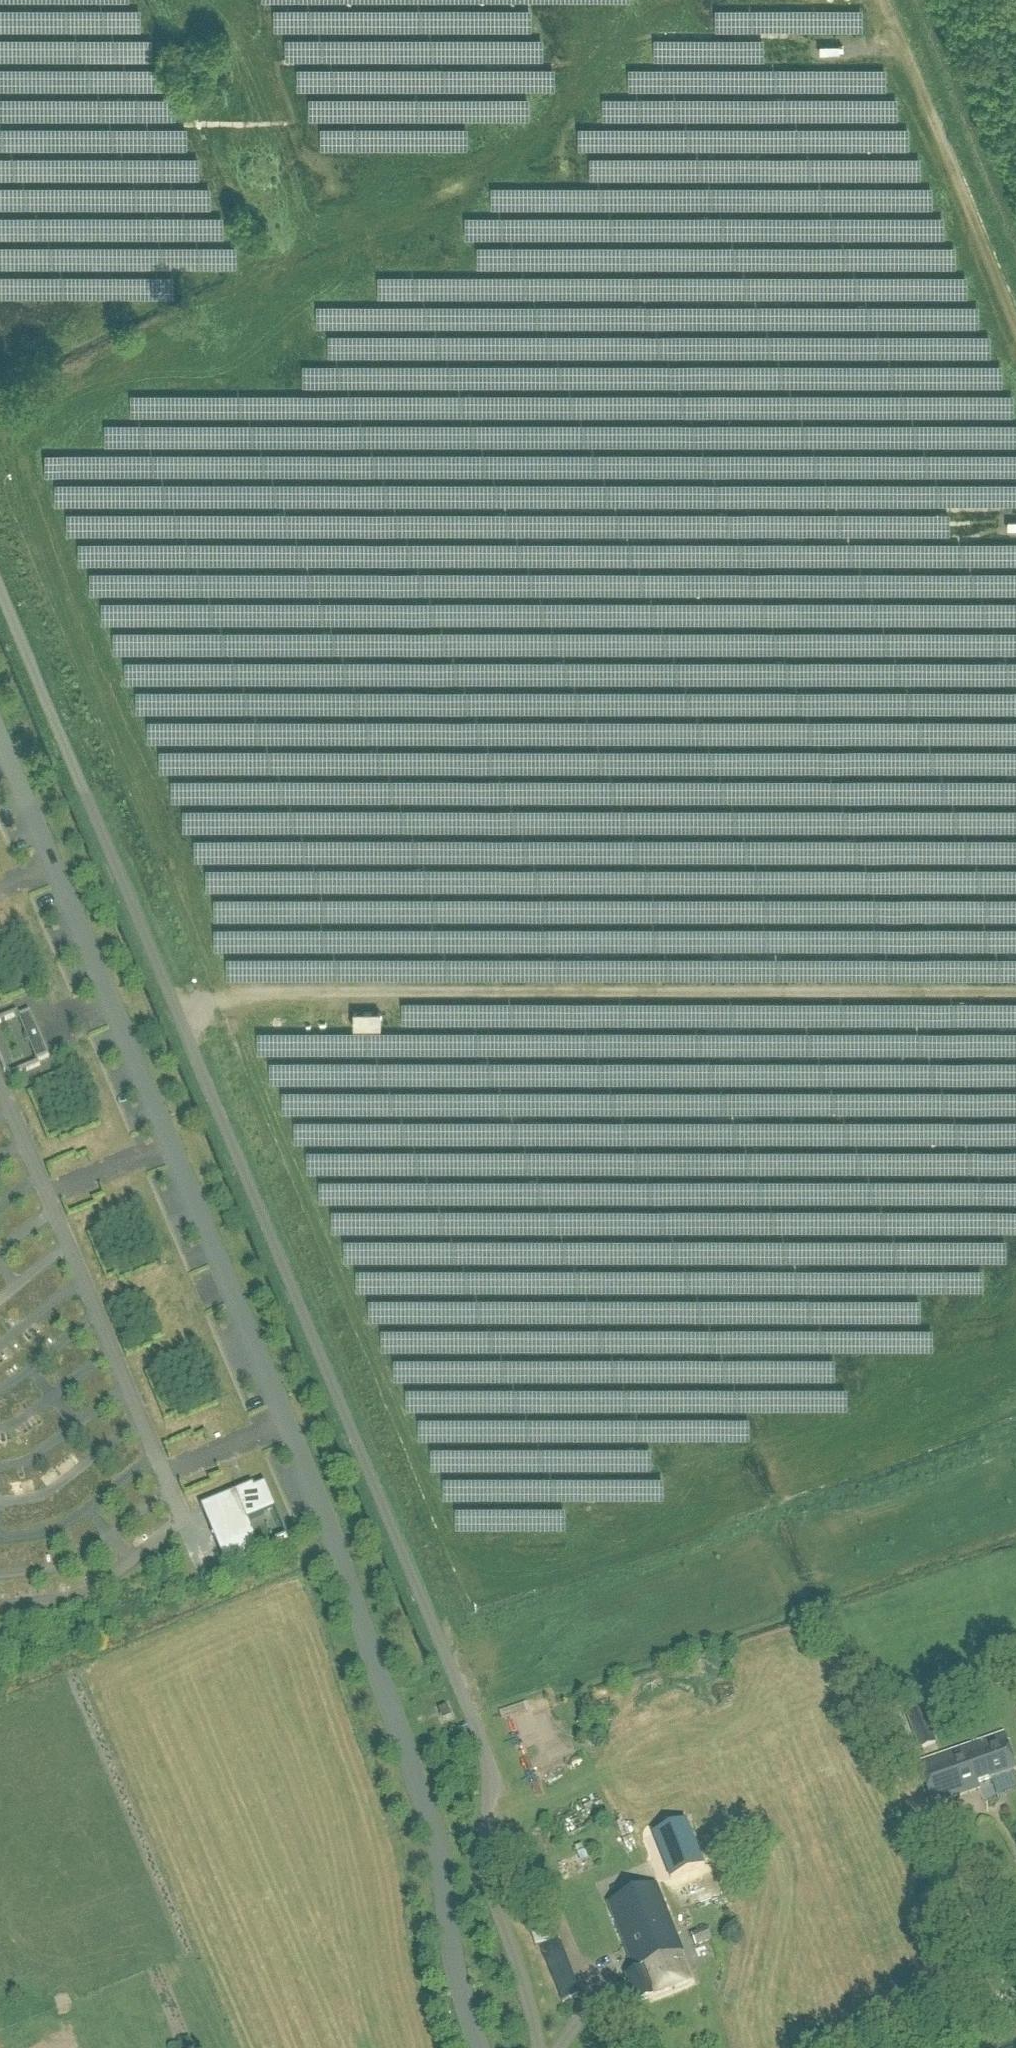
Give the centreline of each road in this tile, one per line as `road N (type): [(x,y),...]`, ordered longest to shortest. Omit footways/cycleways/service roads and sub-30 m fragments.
road 1 (unclassified): [(539,2047),(488,1877),(494,1778),(482,1746),(0,587)]

